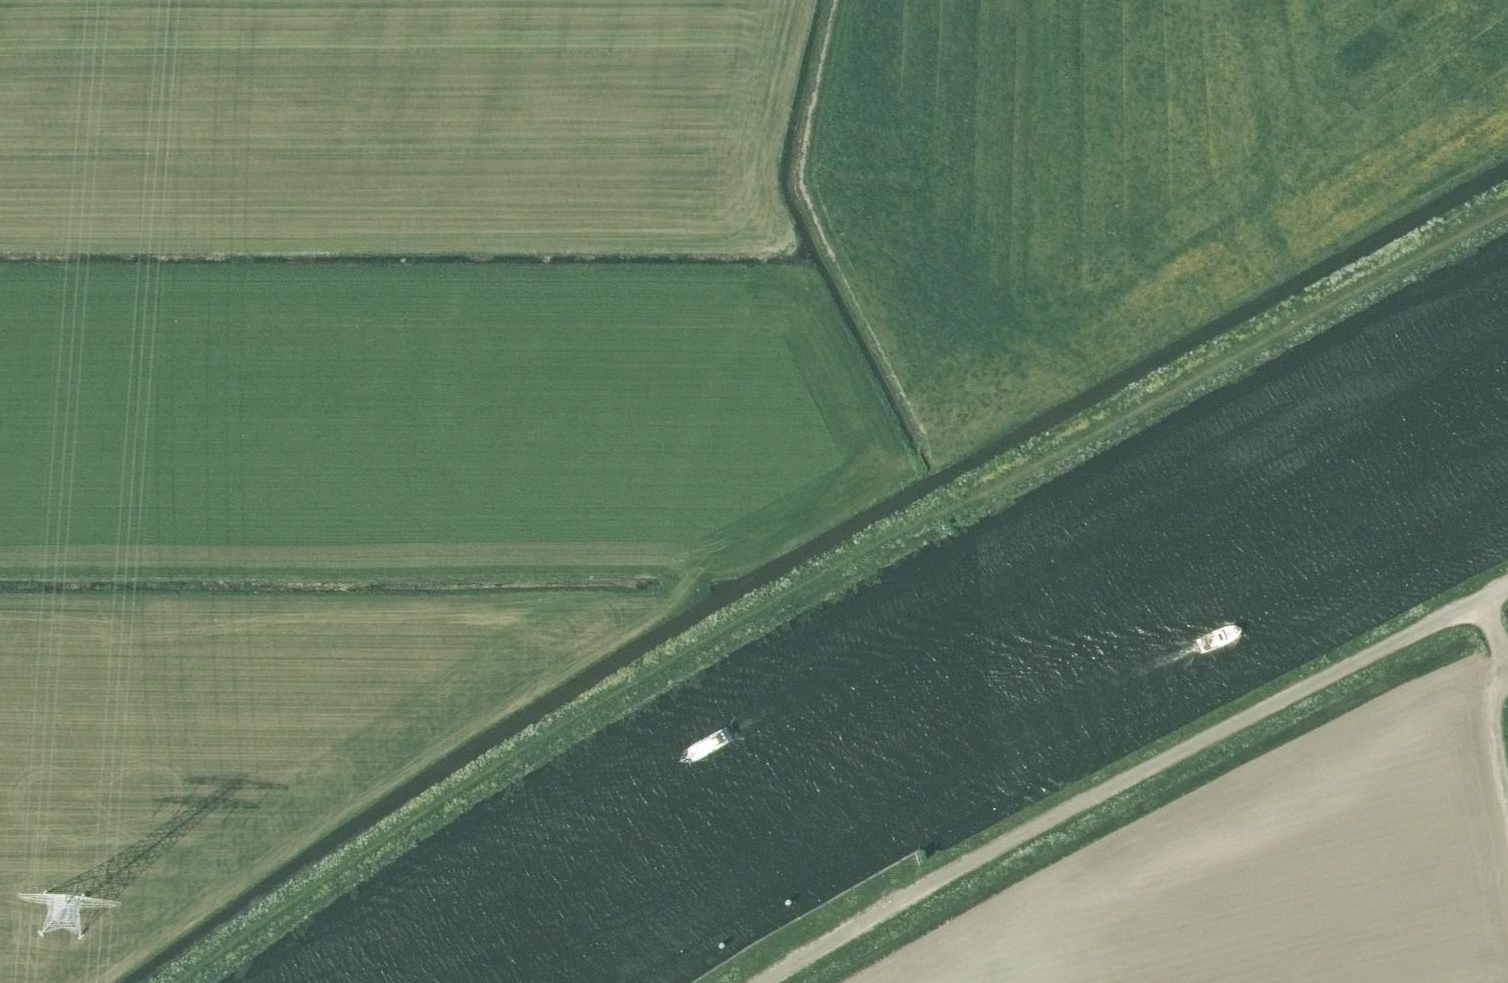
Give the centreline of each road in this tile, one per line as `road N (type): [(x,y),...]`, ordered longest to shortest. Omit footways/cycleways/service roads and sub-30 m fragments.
road 1 (unclassified): [(1507,586),(1159,764),(758,982)]
road 2 (track): [(1478,602),(1504,661),(1491,712),(1507,802)]

